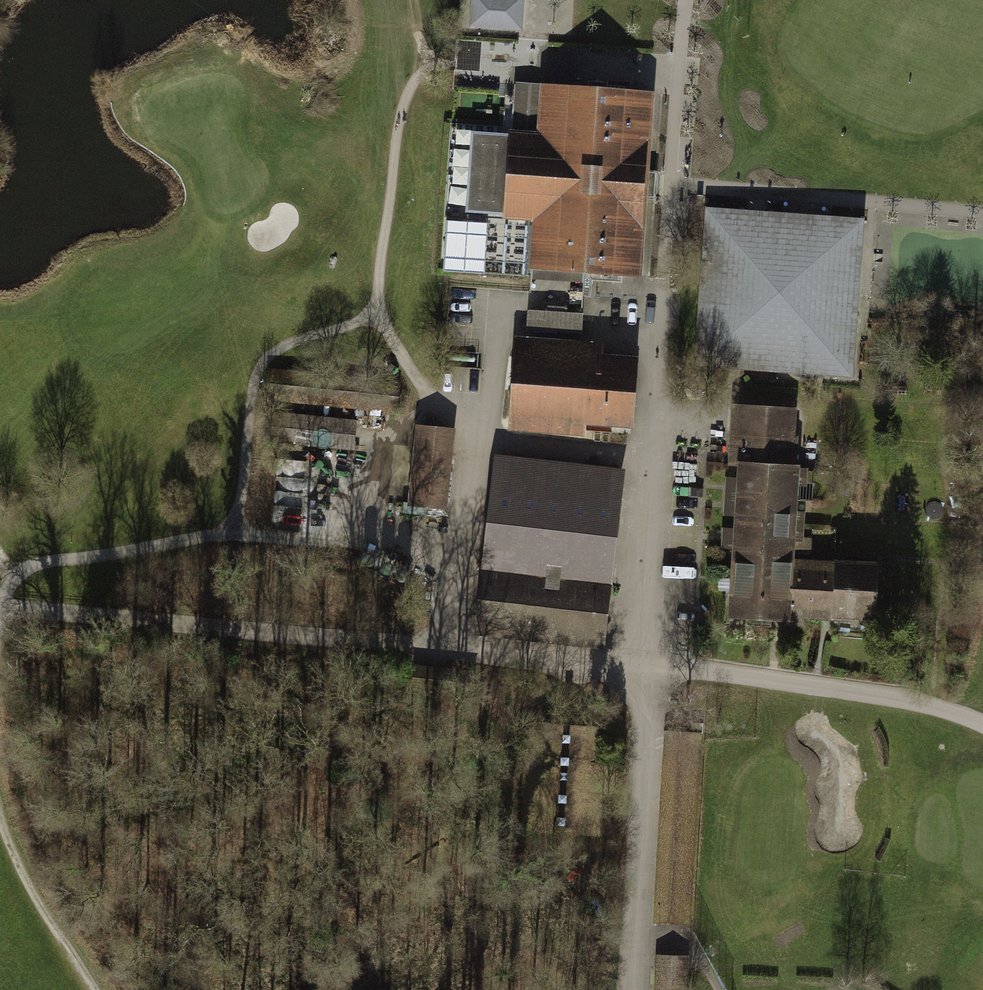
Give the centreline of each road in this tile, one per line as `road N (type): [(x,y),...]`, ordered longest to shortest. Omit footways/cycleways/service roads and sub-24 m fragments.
road 1 (unclassified): [(0,608),(633,666),(649,701),(633,989)]
road 2 (track): [(361,540),(229,530)]

